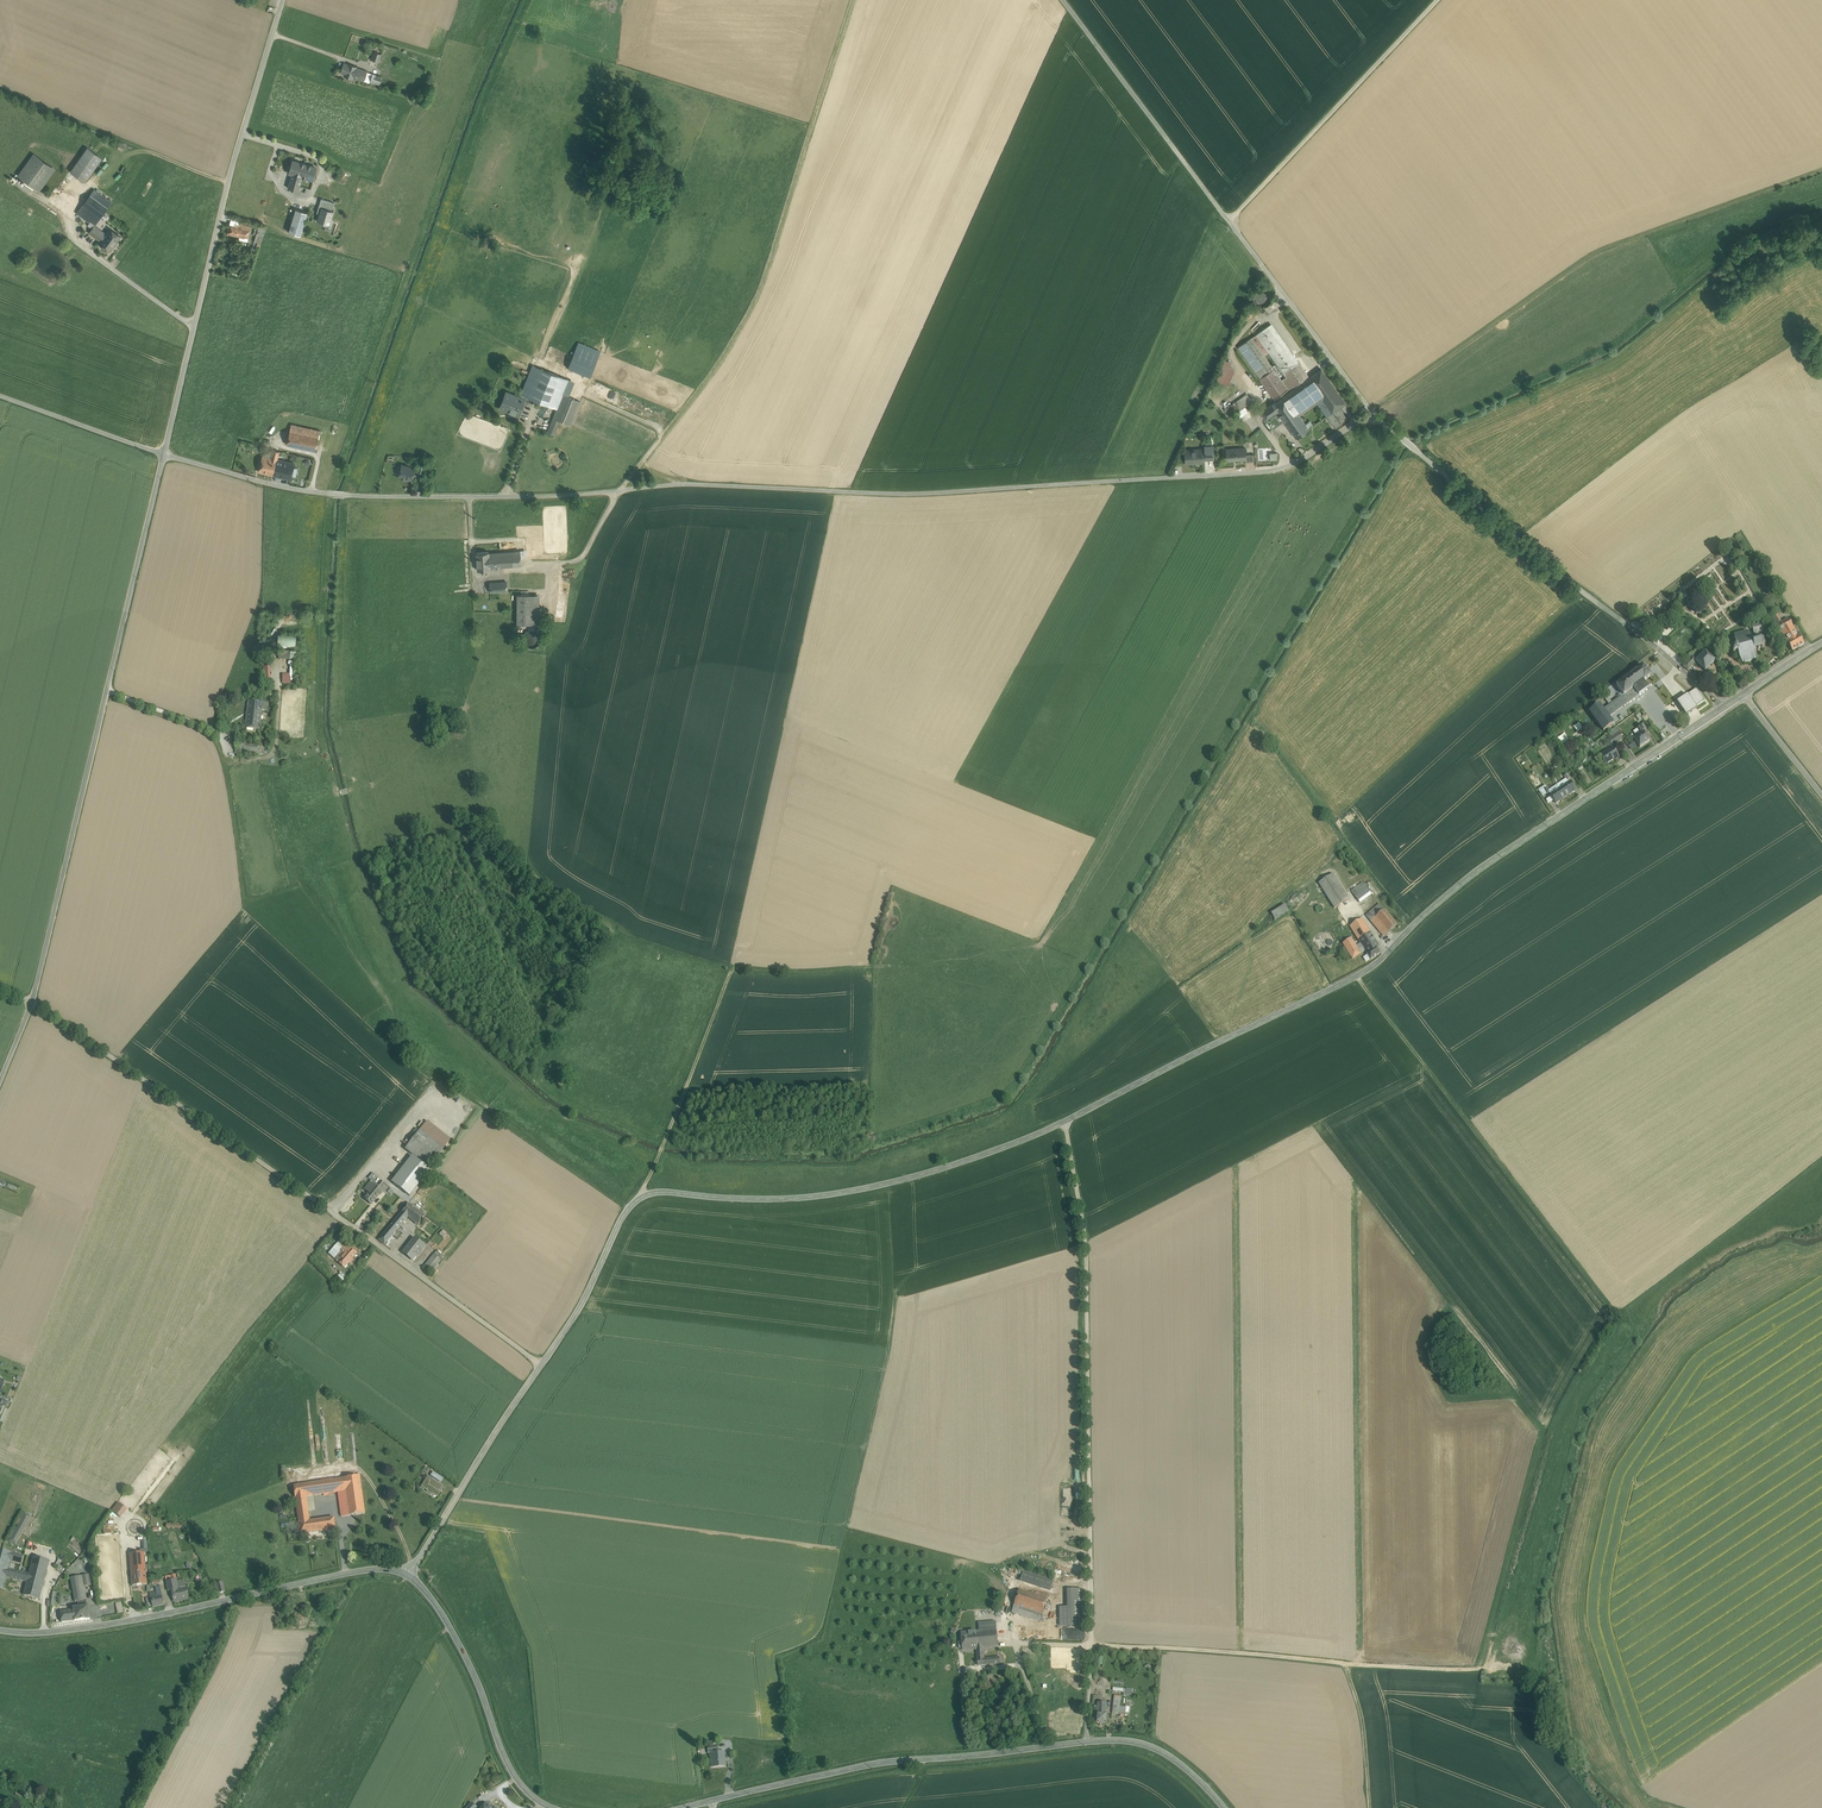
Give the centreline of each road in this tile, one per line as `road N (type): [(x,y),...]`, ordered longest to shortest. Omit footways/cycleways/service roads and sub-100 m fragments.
road 1 (tertiary): [(541,1366),(639,1199),(852,1191),(961,1162),(1065,1122),(1356,977),(1485,866),(1725,706)]
road 2 (unclassified): [(164,454),(295,489),(374,496),(569,495),(683,484),(929,493),(1277,470),(1371,410)]
road 3 (track): [(470,497),(478,577),(571,562),(586,552),(619,491),(699,391),(756,301),(854,0)]
road 4 (unclassified): [(541,1366),(33,1003)]
road 5 (track): [(1065,1122),(1086,1245),(1087,1742)]
road 6 (track): [(1479,1670),(1019,1643),(1044,1747)]
road 7 (unclassified): [(33,1003),(164,454)]
road 8 (secondary): [(1224,1807),(1169,1756),(1121,1740),(877,1764),(715,1800)]
road 9 (track): [(1821,171),(1597,251),(1371,410)]
road 10 (unclassified): [(1063,0),(1371,410)]
road 11 (unclassified): [(164,454),(229,181),(283,0)]
road 12 (unclassified): [(1371,410),(1725,706)]
road 13 (track): [(1356,977),(1612,1310)]
road 14 (secondary): [(406,1575),(371,1569),(99,1626),(0,1630)]
road 15 (track): [(1437,0),(1229,221)]
road 16 (secondary): [(552,1807),(516,1779),(464,1653),(406,1575)]
road 17 (track): [(280,691),(271,756),(226,762),(222,736),(107,692)]
road 18 (tertiary): [(406,1575),(541,1366)]
road 19 (track): [(697,1061),(731,969),(872,966)]
road 20 (track): [(226,762),(245,898),(296,887)]
road 21 (track): [(63,203),(72,237),(194,328)]
road 22 (unclassified): [(0,395),(164,454)]
road 23 (track): [(697,1061),(639,1199)]
road 24 (track): [(1372,1807),(1347,1664)]
road 25 (track): [(1091,1586),(1063,1586),(1049,1625),(1010,1625),(1017,1648)]
road 26 (unclassified): [(1744,694),(1821,795)]
road 27 (track): [(344,1469),(361,1472),(378,1494),(414,1566)]

